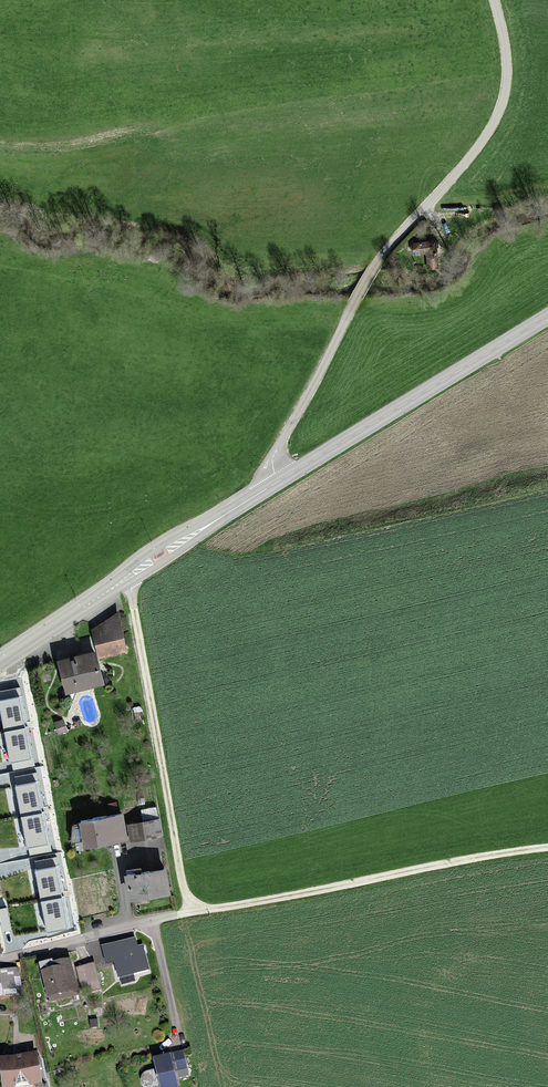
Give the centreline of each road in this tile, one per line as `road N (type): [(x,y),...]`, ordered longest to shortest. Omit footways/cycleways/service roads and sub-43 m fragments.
road 1 (track): [(128,577),(190,913),(547,848)]
road 2 (unclassified): [(493,0),(507,63),(495,120),(372,270),(274,453),(280,480)]
road 3 (tertiary): [(0,662),(280,480)]
road 4 (tertiary): [(280,480),(547,316)]
road 5 (residential): [(0,962),(190,913)]

